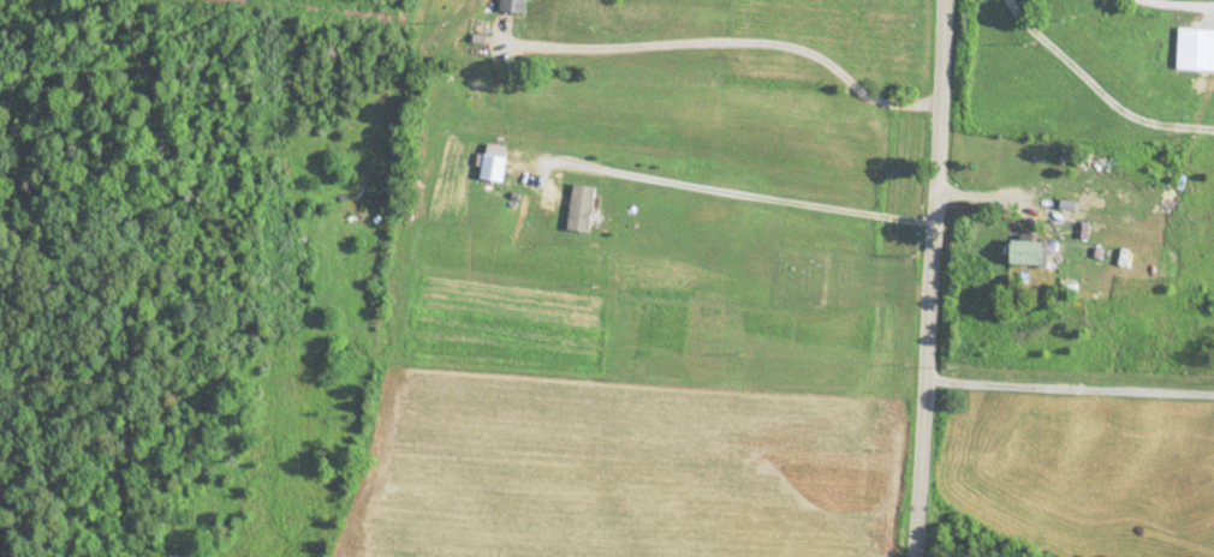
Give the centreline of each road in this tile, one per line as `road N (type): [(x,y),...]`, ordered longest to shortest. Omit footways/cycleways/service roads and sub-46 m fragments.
road 1 (tertiary): [(910,556),(941,0)]
road 2 (residential): [(1069,214),(929,212)]

